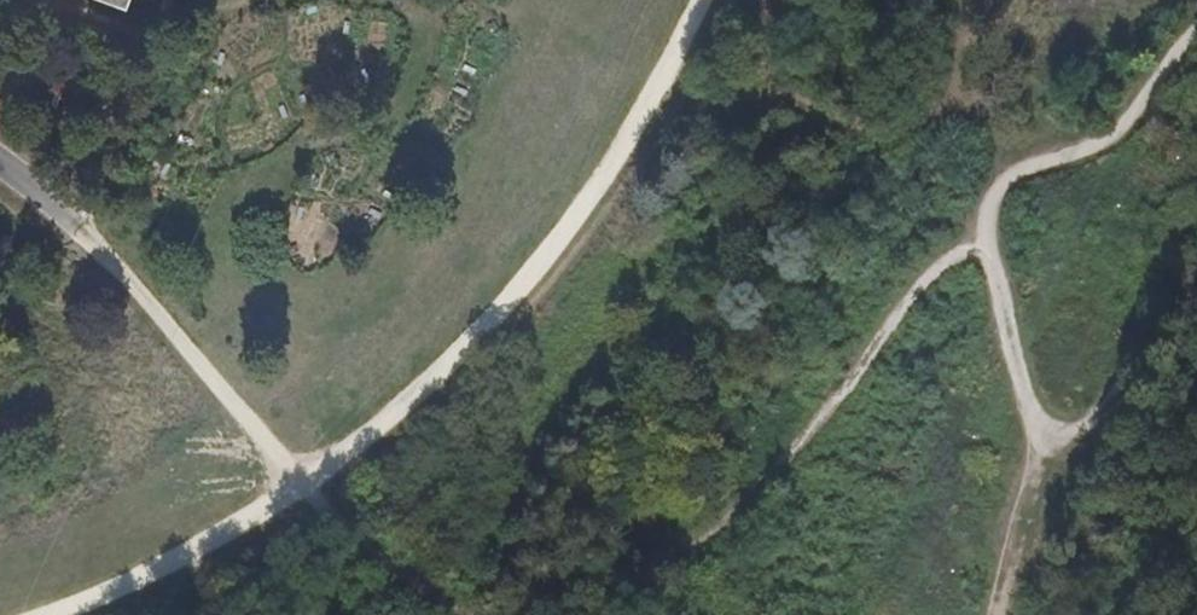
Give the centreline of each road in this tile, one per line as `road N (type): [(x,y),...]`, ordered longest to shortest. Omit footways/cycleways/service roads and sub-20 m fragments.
road 1 (track): [(1196,31),(1119,127),(1082,150),(1016,173),(990,206),(988,243),(1030,415),(1052,436),(1077,432),(1196,284)]
road 2 (track): [(309,487),(400,410),(539,264),(650,103),(702,0)]
road 3 (track): [(309,487),(80,224)]
road 4 (track): [(44,614),(89,603),(190,553)]
road 5 (track): [(190,553),(309,487)]

